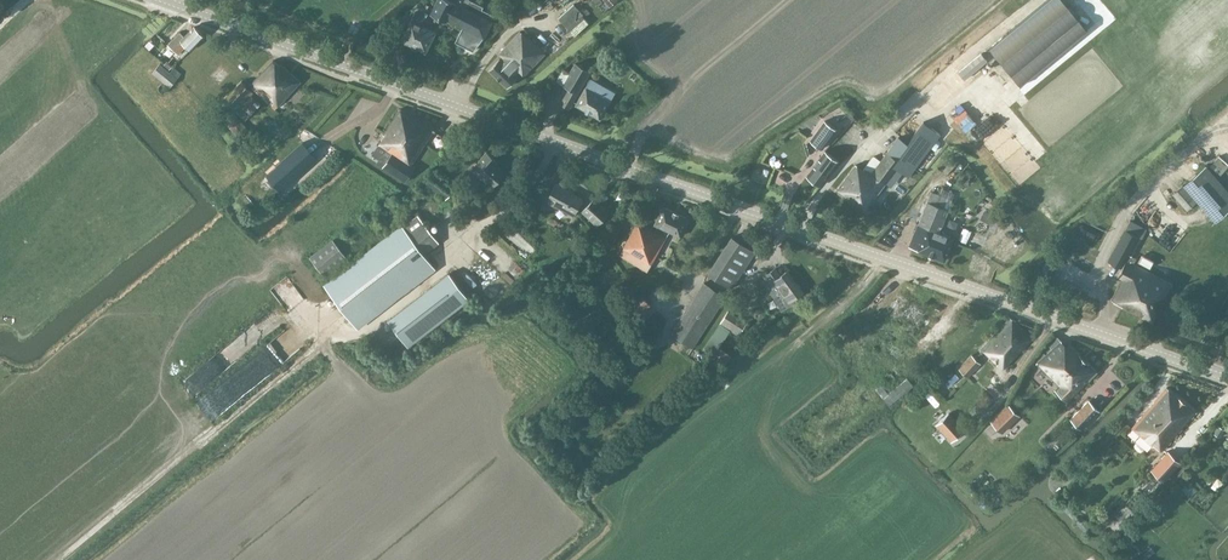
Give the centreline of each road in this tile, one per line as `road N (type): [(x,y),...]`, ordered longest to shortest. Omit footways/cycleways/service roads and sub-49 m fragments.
road 1 (tertiary): [(1227,378),(163,0)]
road 2 (track): [(59,559),(334,333),(360,330),(509,214),(556,146)]
road 3 (track): [(792,348),(884,261)]

